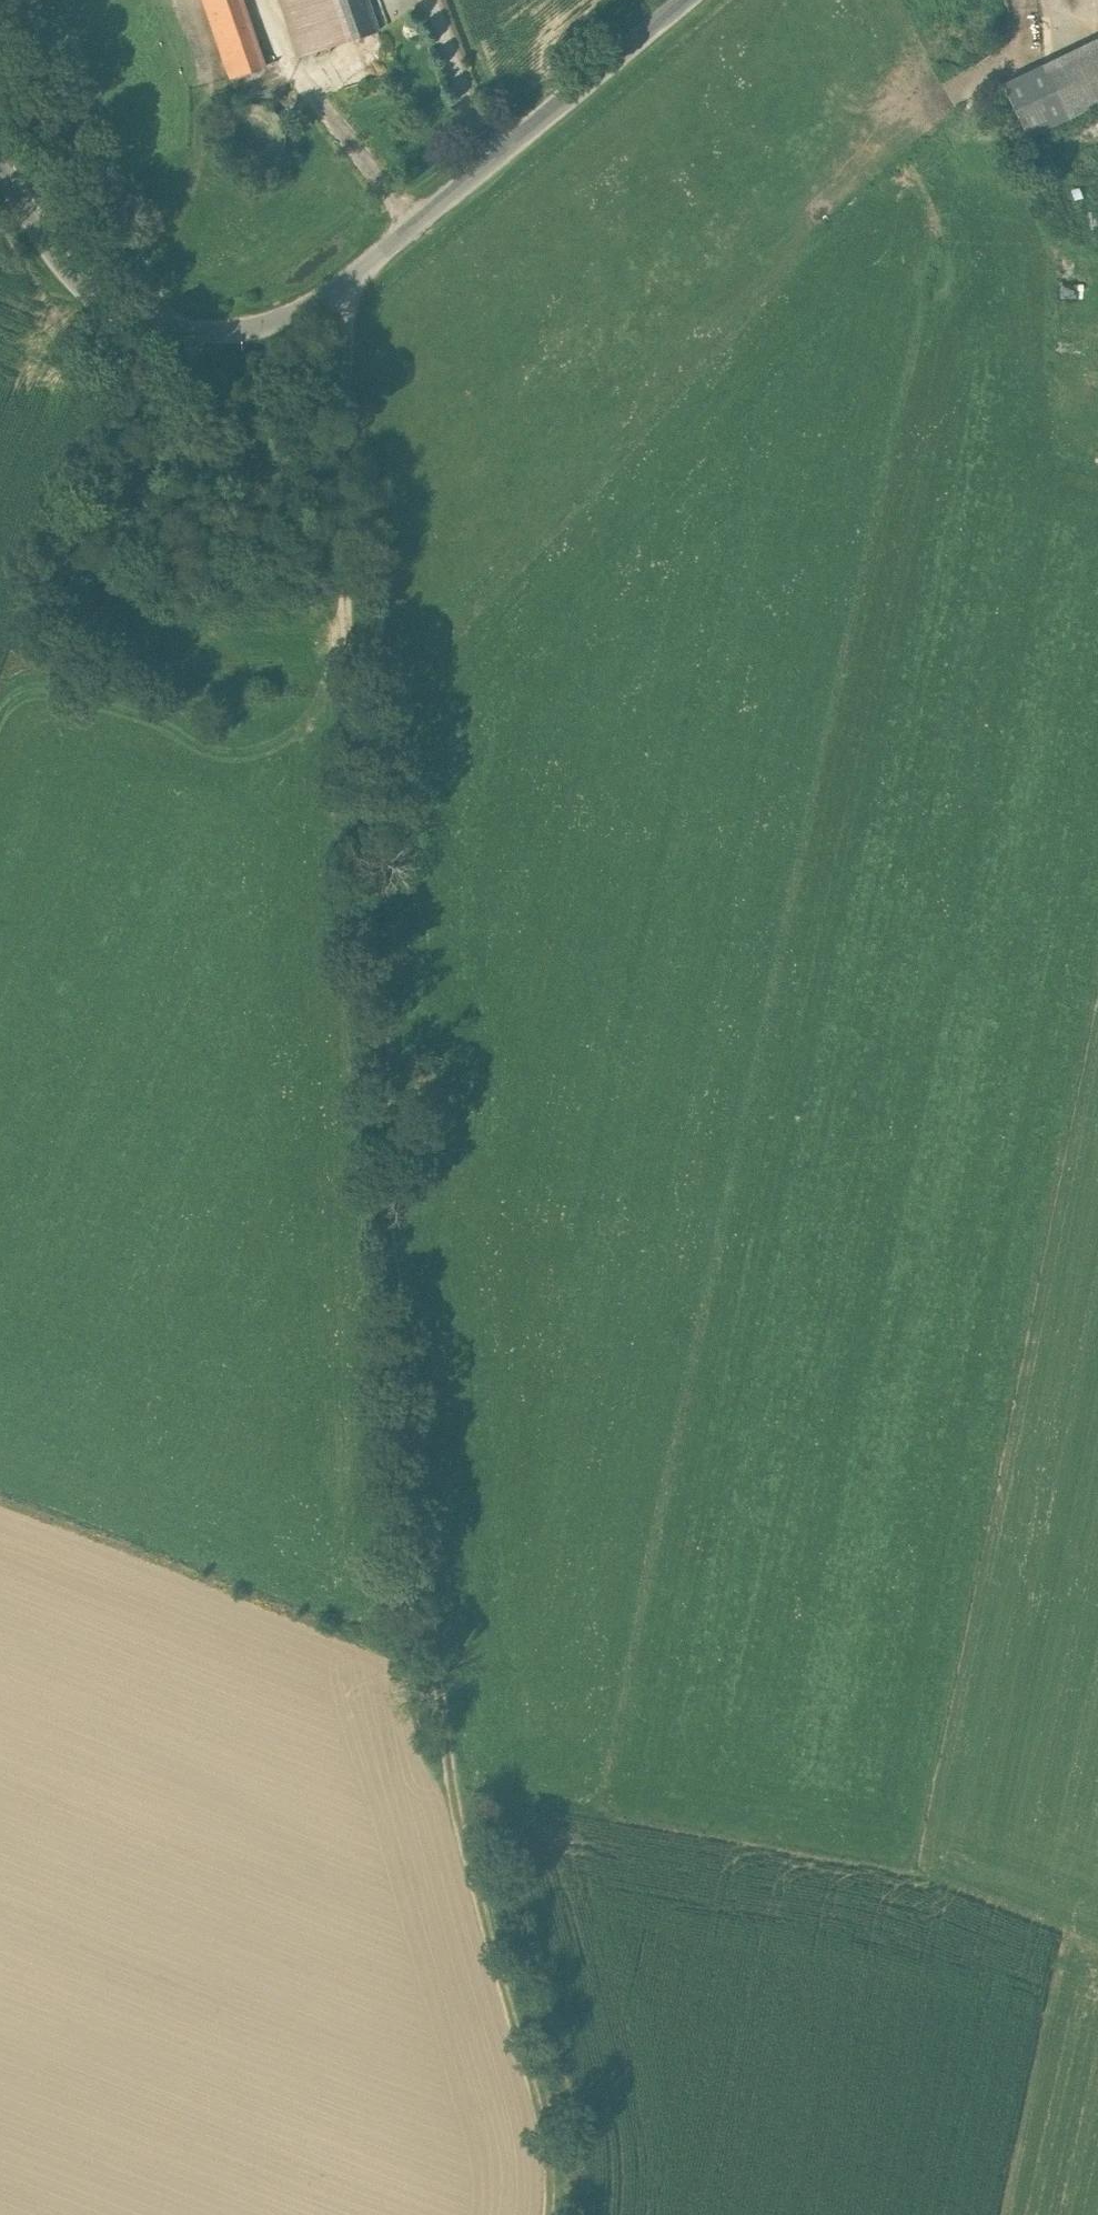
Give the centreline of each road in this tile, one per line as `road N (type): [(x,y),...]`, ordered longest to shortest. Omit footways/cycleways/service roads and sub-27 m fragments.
road 1 (track): [(544,2214),(441,1679),(341,507),(356,281)]
road 2 (unclassified): [(685,0),(356,281),(269,323),(188,329),(128,315),(78,274),(0,154)]
road 3 (track): [(441,1679),(0,1505)]

